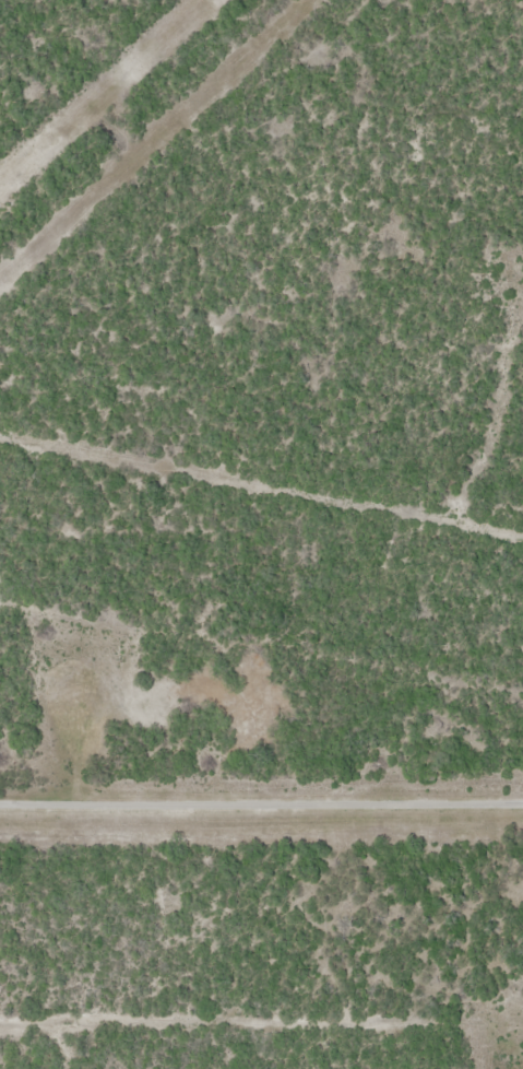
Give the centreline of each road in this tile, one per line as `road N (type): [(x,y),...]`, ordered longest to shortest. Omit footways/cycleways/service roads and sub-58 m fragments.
road 1 (residential): [(0,804),(522,798)]

